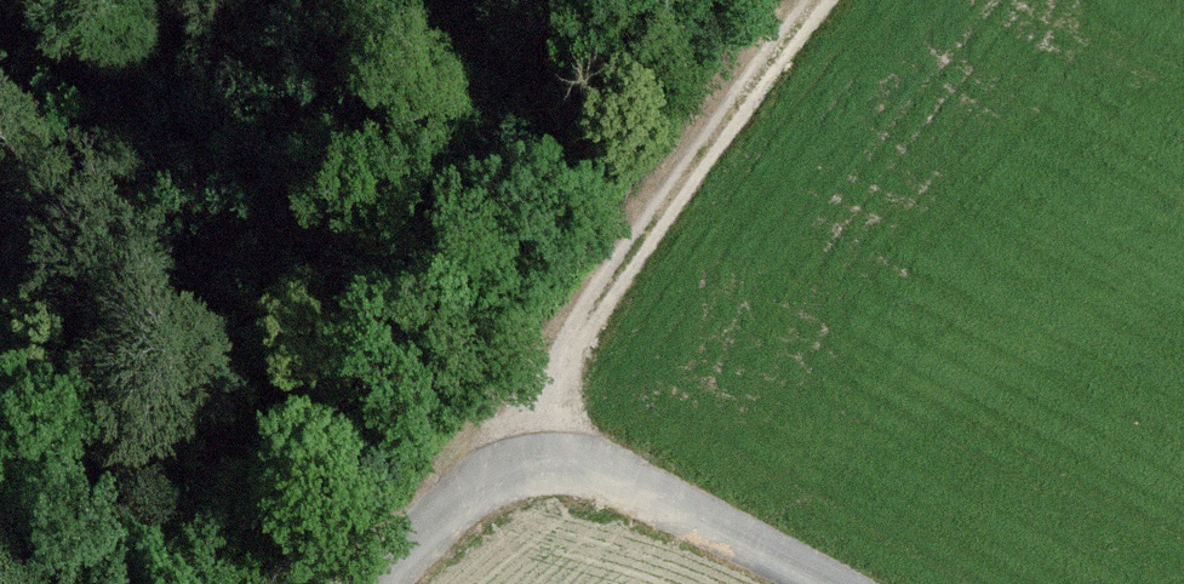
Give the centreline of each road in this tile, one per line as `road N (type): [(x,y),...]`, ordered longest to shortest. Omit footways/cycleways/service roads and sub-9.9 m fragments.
road 1 (track): [(544,466),(577,341),(823,0)]
road 2 (track): [(834,583),(681,503),(596,472),(544,466),(494,472),(458,500),(387,583)]

